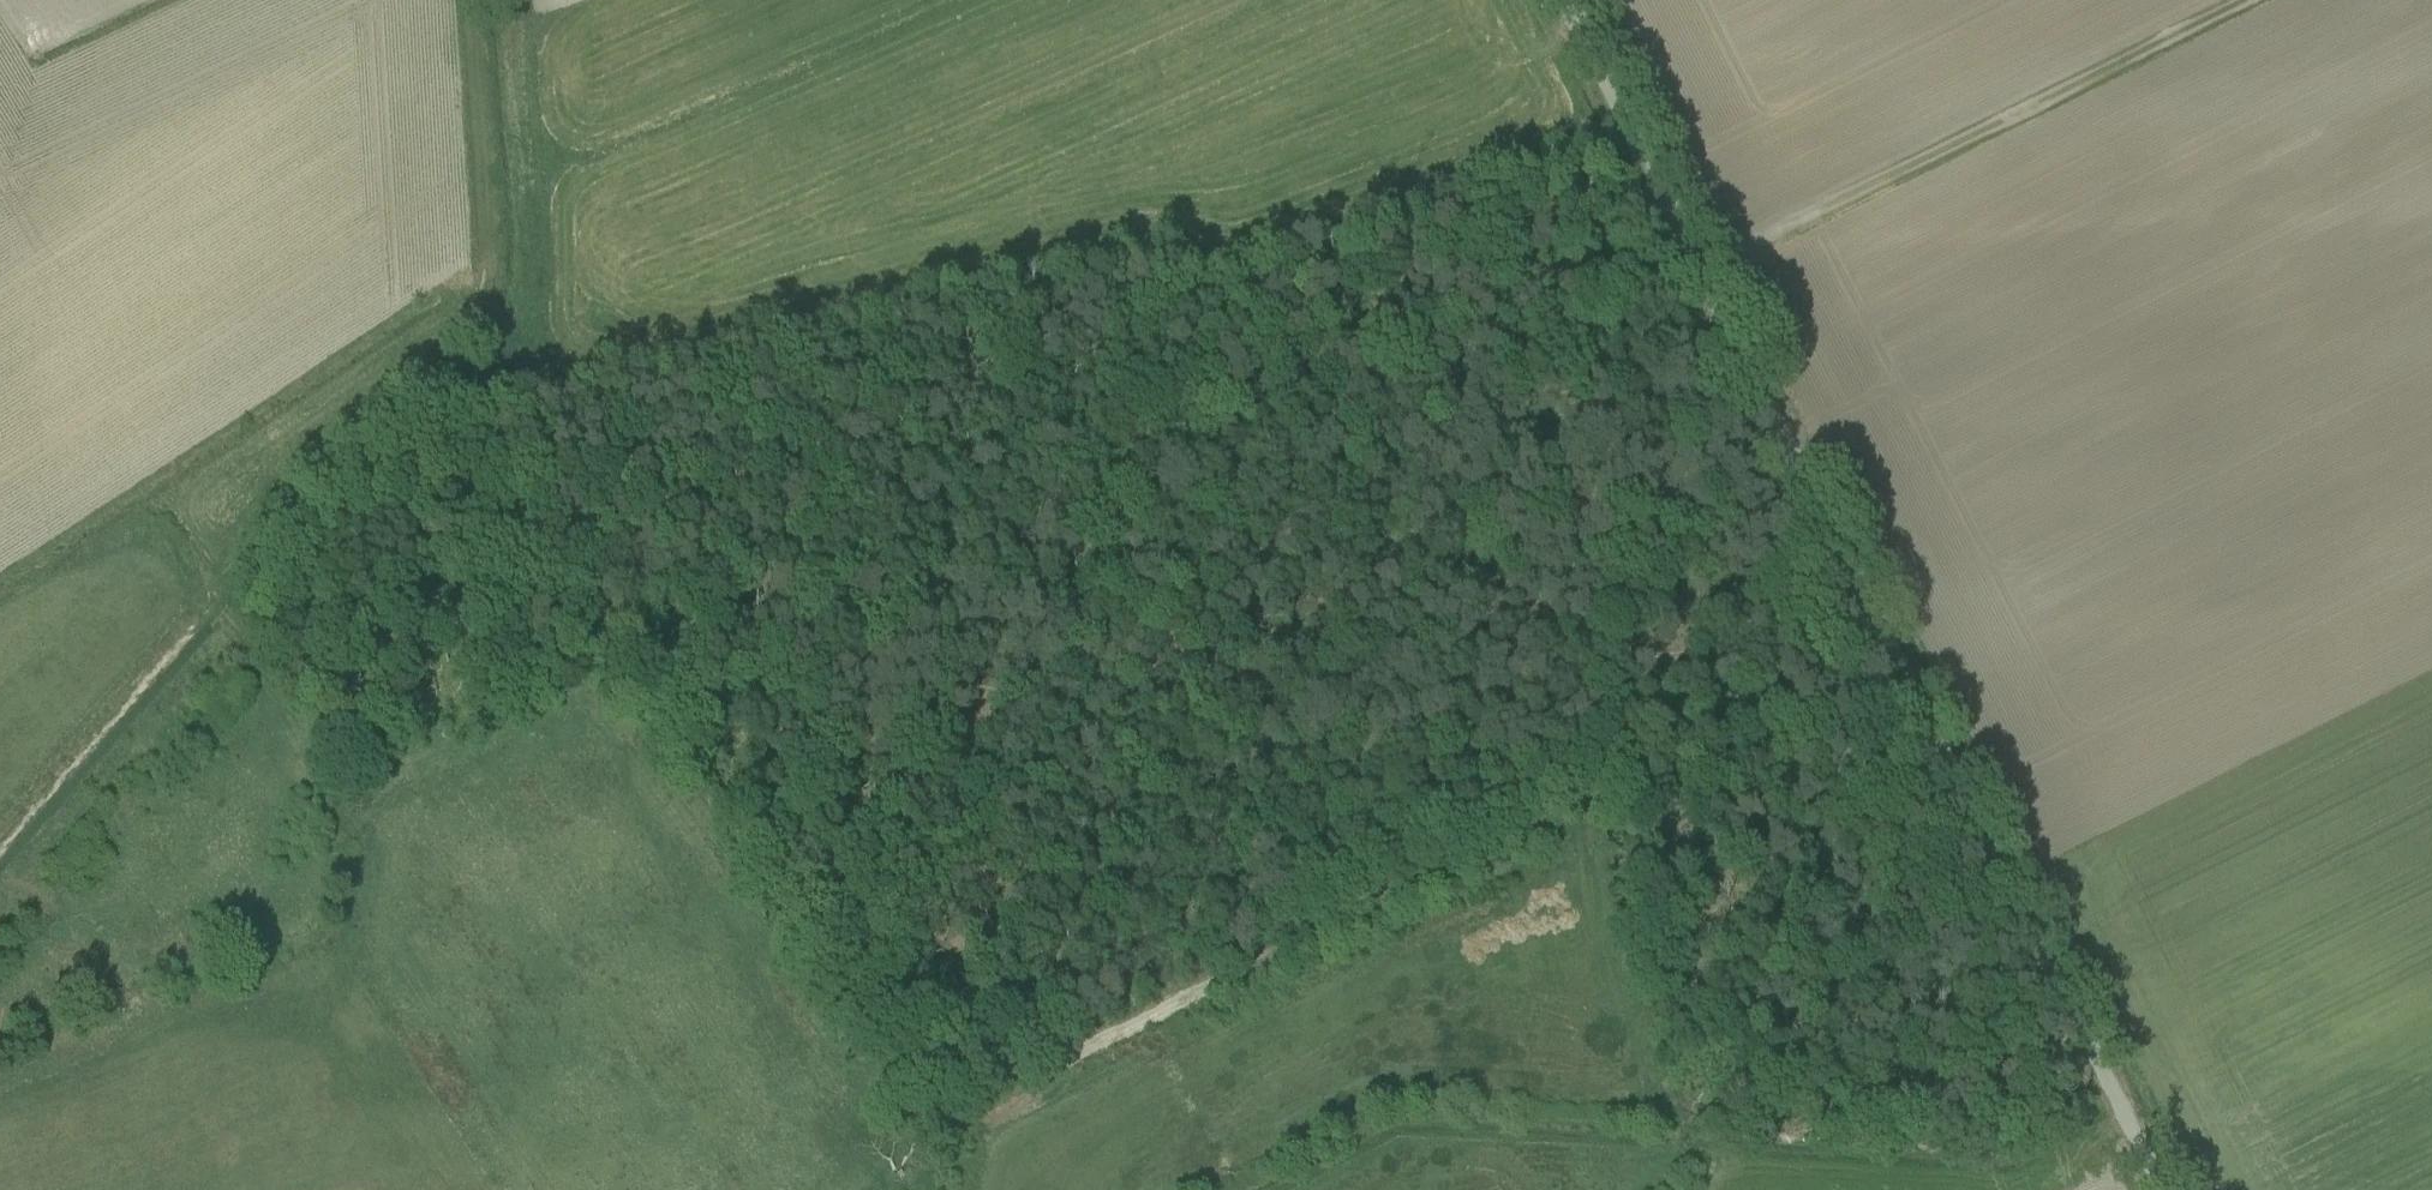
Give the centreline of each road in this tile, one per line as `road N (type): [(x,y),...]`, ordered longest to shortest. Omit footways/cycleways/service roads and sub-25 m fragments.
road 1 (unclassified): [(2161,1189),(1565,0)]

